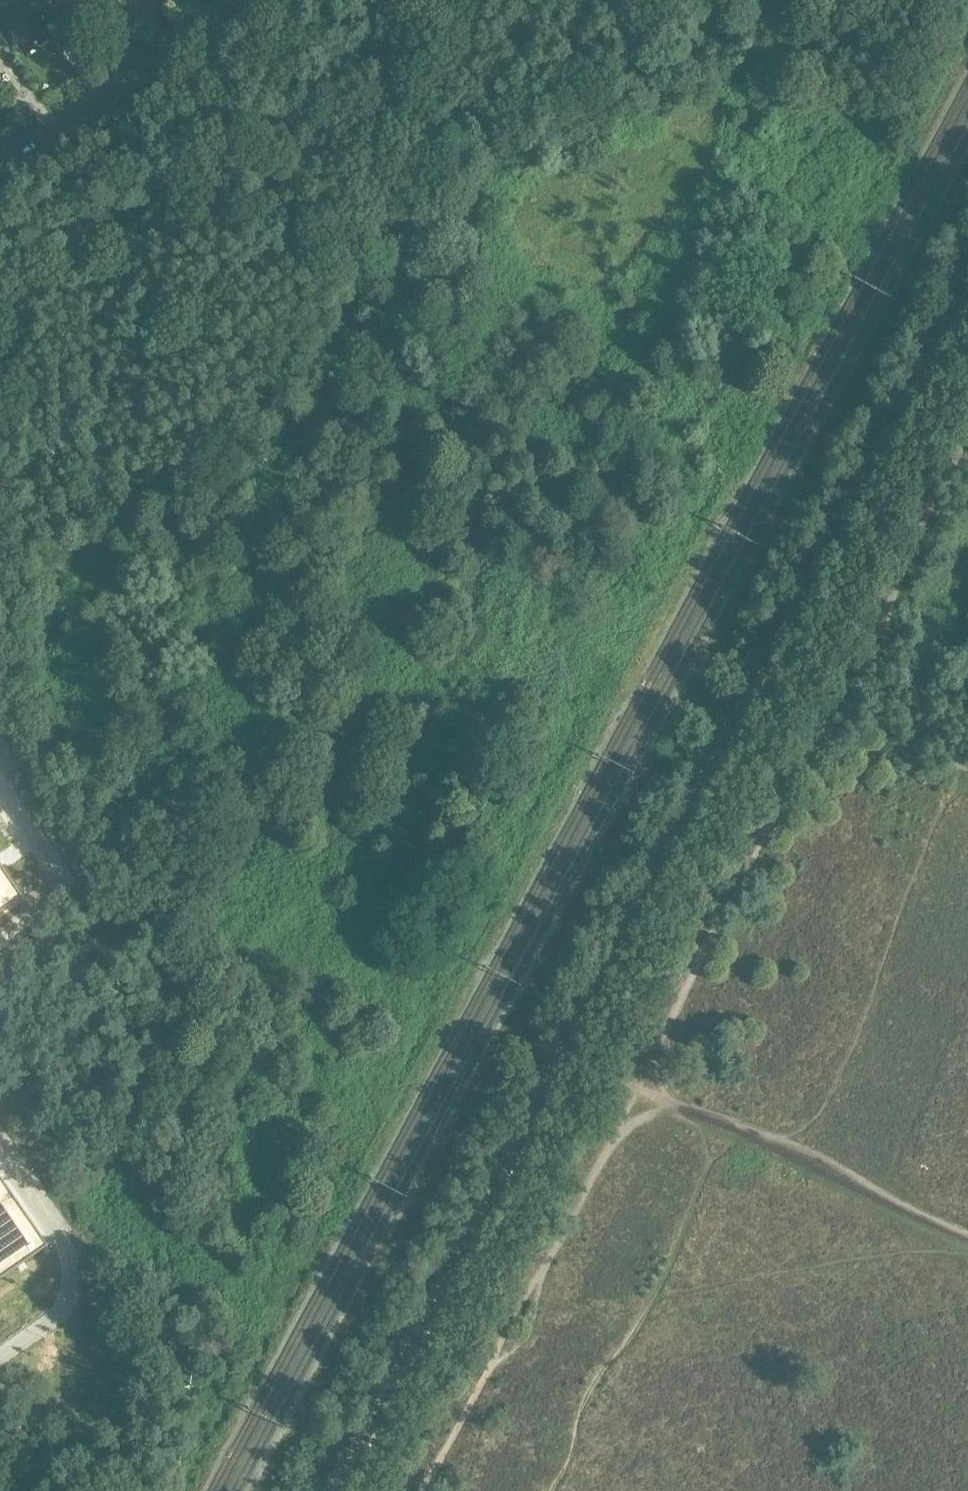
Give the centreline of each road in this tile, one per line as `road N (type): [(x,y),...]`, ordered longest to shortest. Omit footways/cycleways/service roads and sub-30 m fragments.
road 1 (track): [(967,442),(633,1088)]
road 2 (track): [(633,1088),(418,1490)]
road 3 (unclassified): [(0,164),(251,0)]

